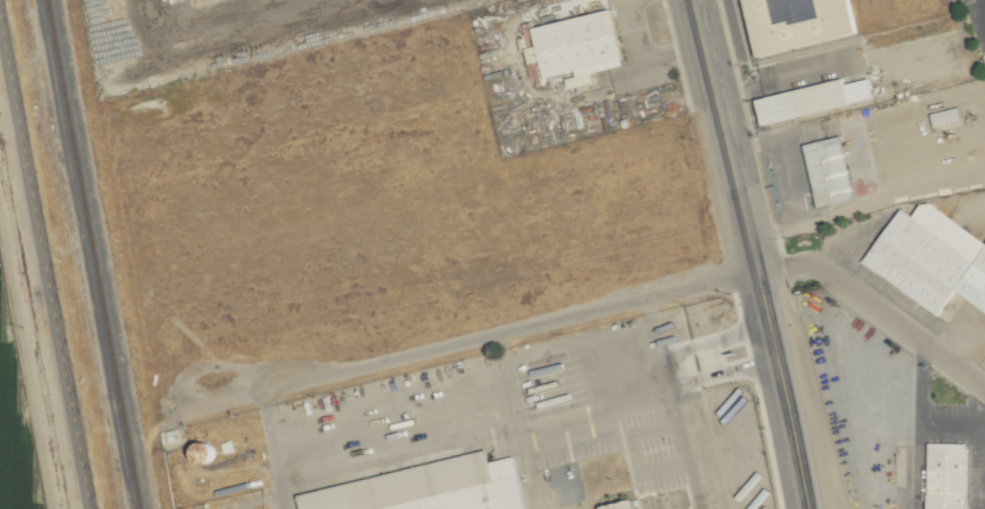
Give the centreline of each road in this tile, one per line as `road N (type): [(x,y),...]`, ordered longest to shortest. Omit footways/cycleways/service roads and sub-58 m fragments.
road 1 (residential): [(755,267),(274,389),(200,392)]
road 2 (secondary): [(0,25),(88,508)]
road 3 (secondary): [(692,0),(755,267)]
road 4 (secondary): [(755,267),(806,508)]

